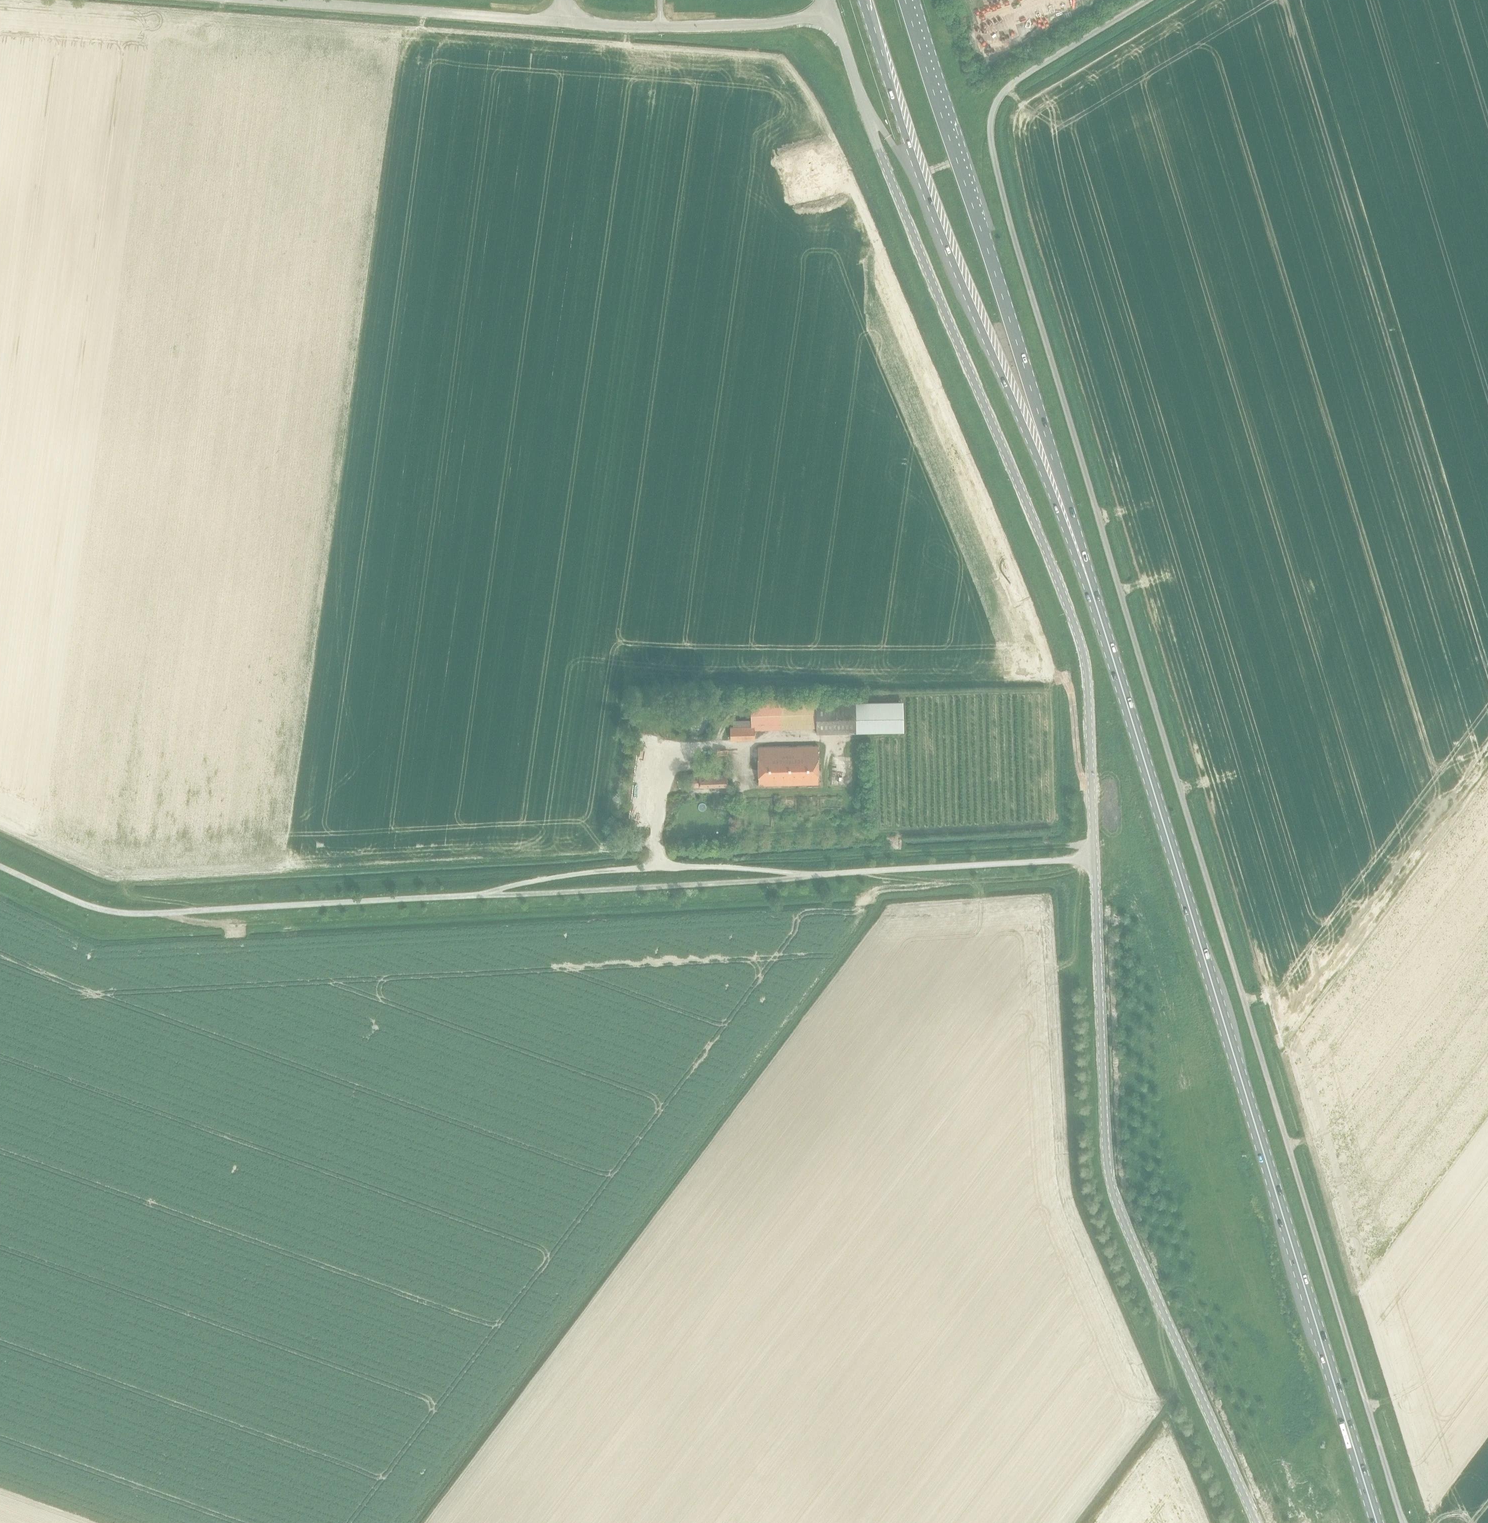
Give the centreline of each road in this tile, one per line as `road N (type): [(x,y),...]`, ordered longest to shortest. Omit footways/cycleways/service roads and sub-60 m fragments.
road 1 (unclassified): [(1404,1522),(997,166),(990,116),(999,94),(1148,0)]
road 2 (primary): [(1098,614),(1377,1522)]
road 3 (unclassified): [(1094,857),(1086,671),(1077,631),(887,171),(834,12)]
road 4 (unclassified): [(1256,1522),(1112,1192),(1094,857)]
road 5 (primary): [(863,0),(917,183),(1098,614)]
road 6 (primary): [(1098,614),(905,0)]
road 7 (unclassified): [(489,895),(139,913),(96,908),(0,867)]
road 8 (unclassified): [(489,895),(626,869),(728,867),(798,877)]
road 9 (unclassified): [(798,877),(489,895)]
road 10 (unclassified): [(1094,857),(798,877)]
road 11 (unclassified): [(565,21),(278,0)]
road 12 (unclassified): [(565,21),(736,26),(834,12)]

